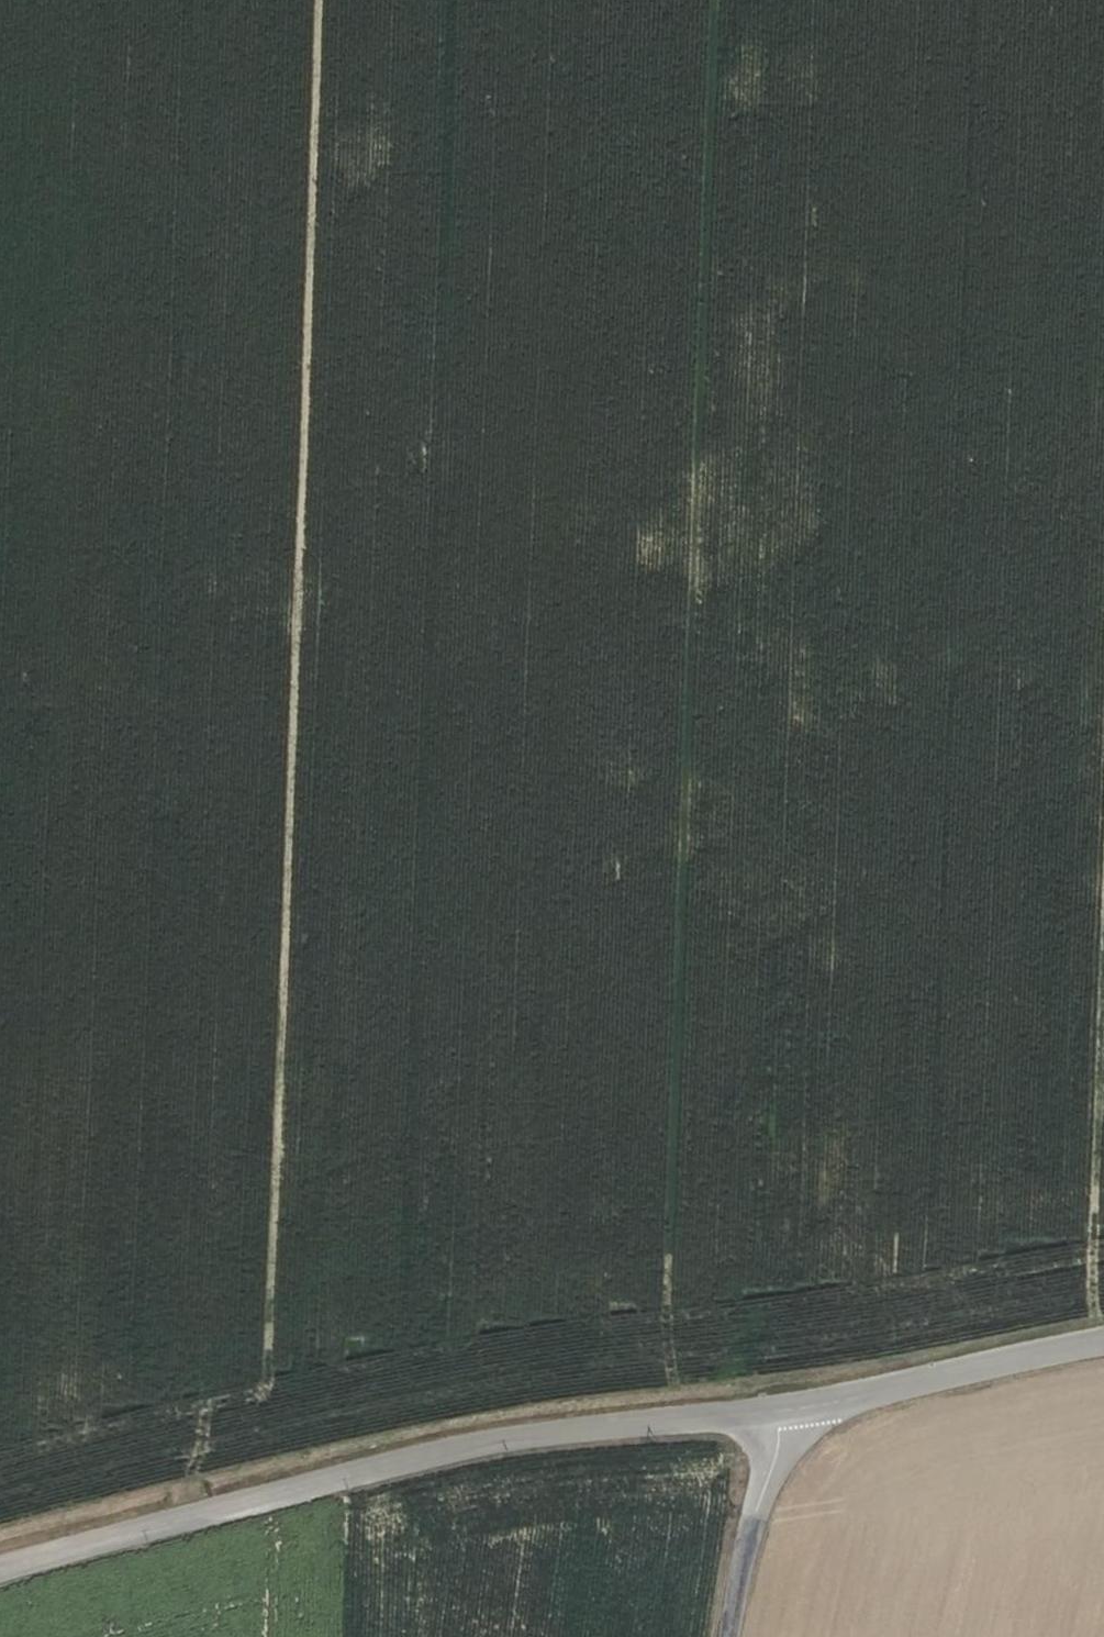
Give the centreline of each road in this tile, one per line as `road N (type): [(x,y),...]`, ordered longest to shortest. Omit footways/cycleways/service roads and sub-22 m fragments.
road 1 (unclassified): [(783,1409),(476,1444),(0,1572)]
road 2 (unclassified): [(1103,1346),(783,1409)]
road 3 (unclassified): [(730,1636),(746,1534),(783,1409)]

